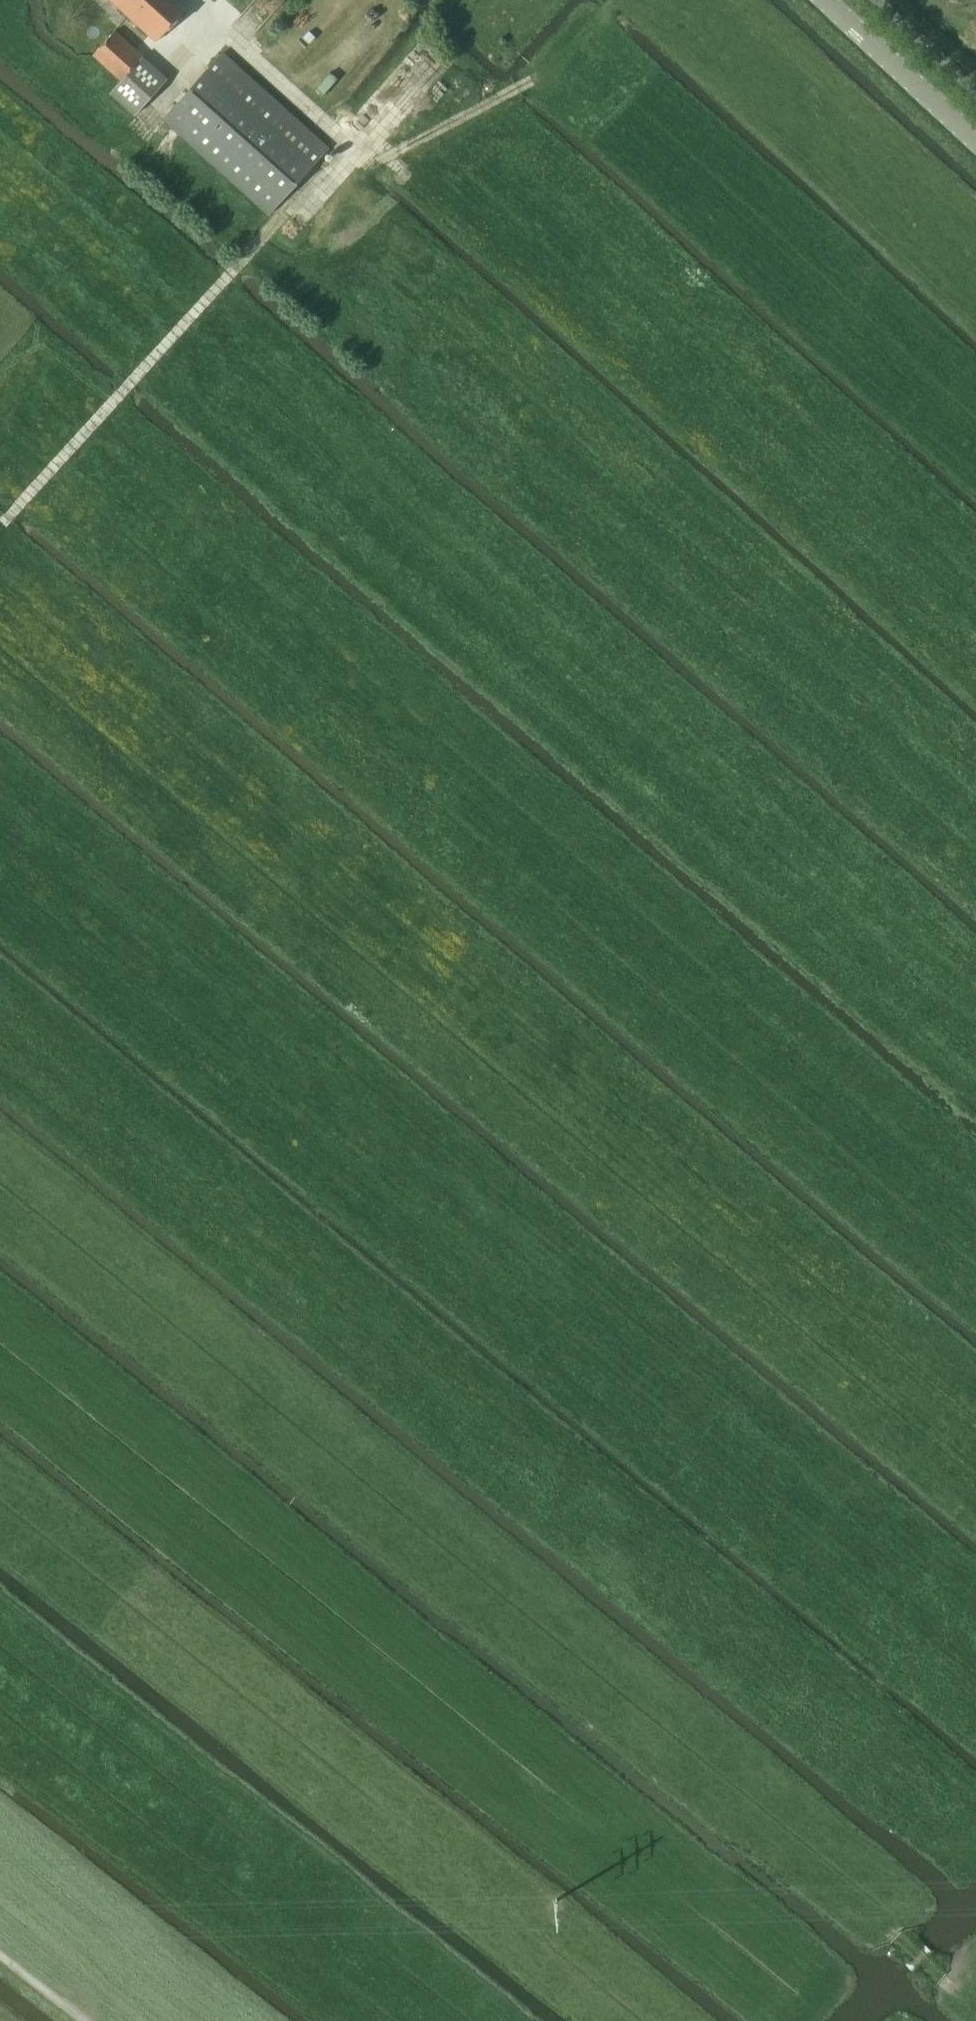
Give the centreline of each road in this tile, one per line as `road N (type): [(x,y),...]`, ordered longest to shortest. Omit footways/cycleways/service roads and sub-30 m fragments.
road 1 (tertiary): [(975,141),(825,0)]

